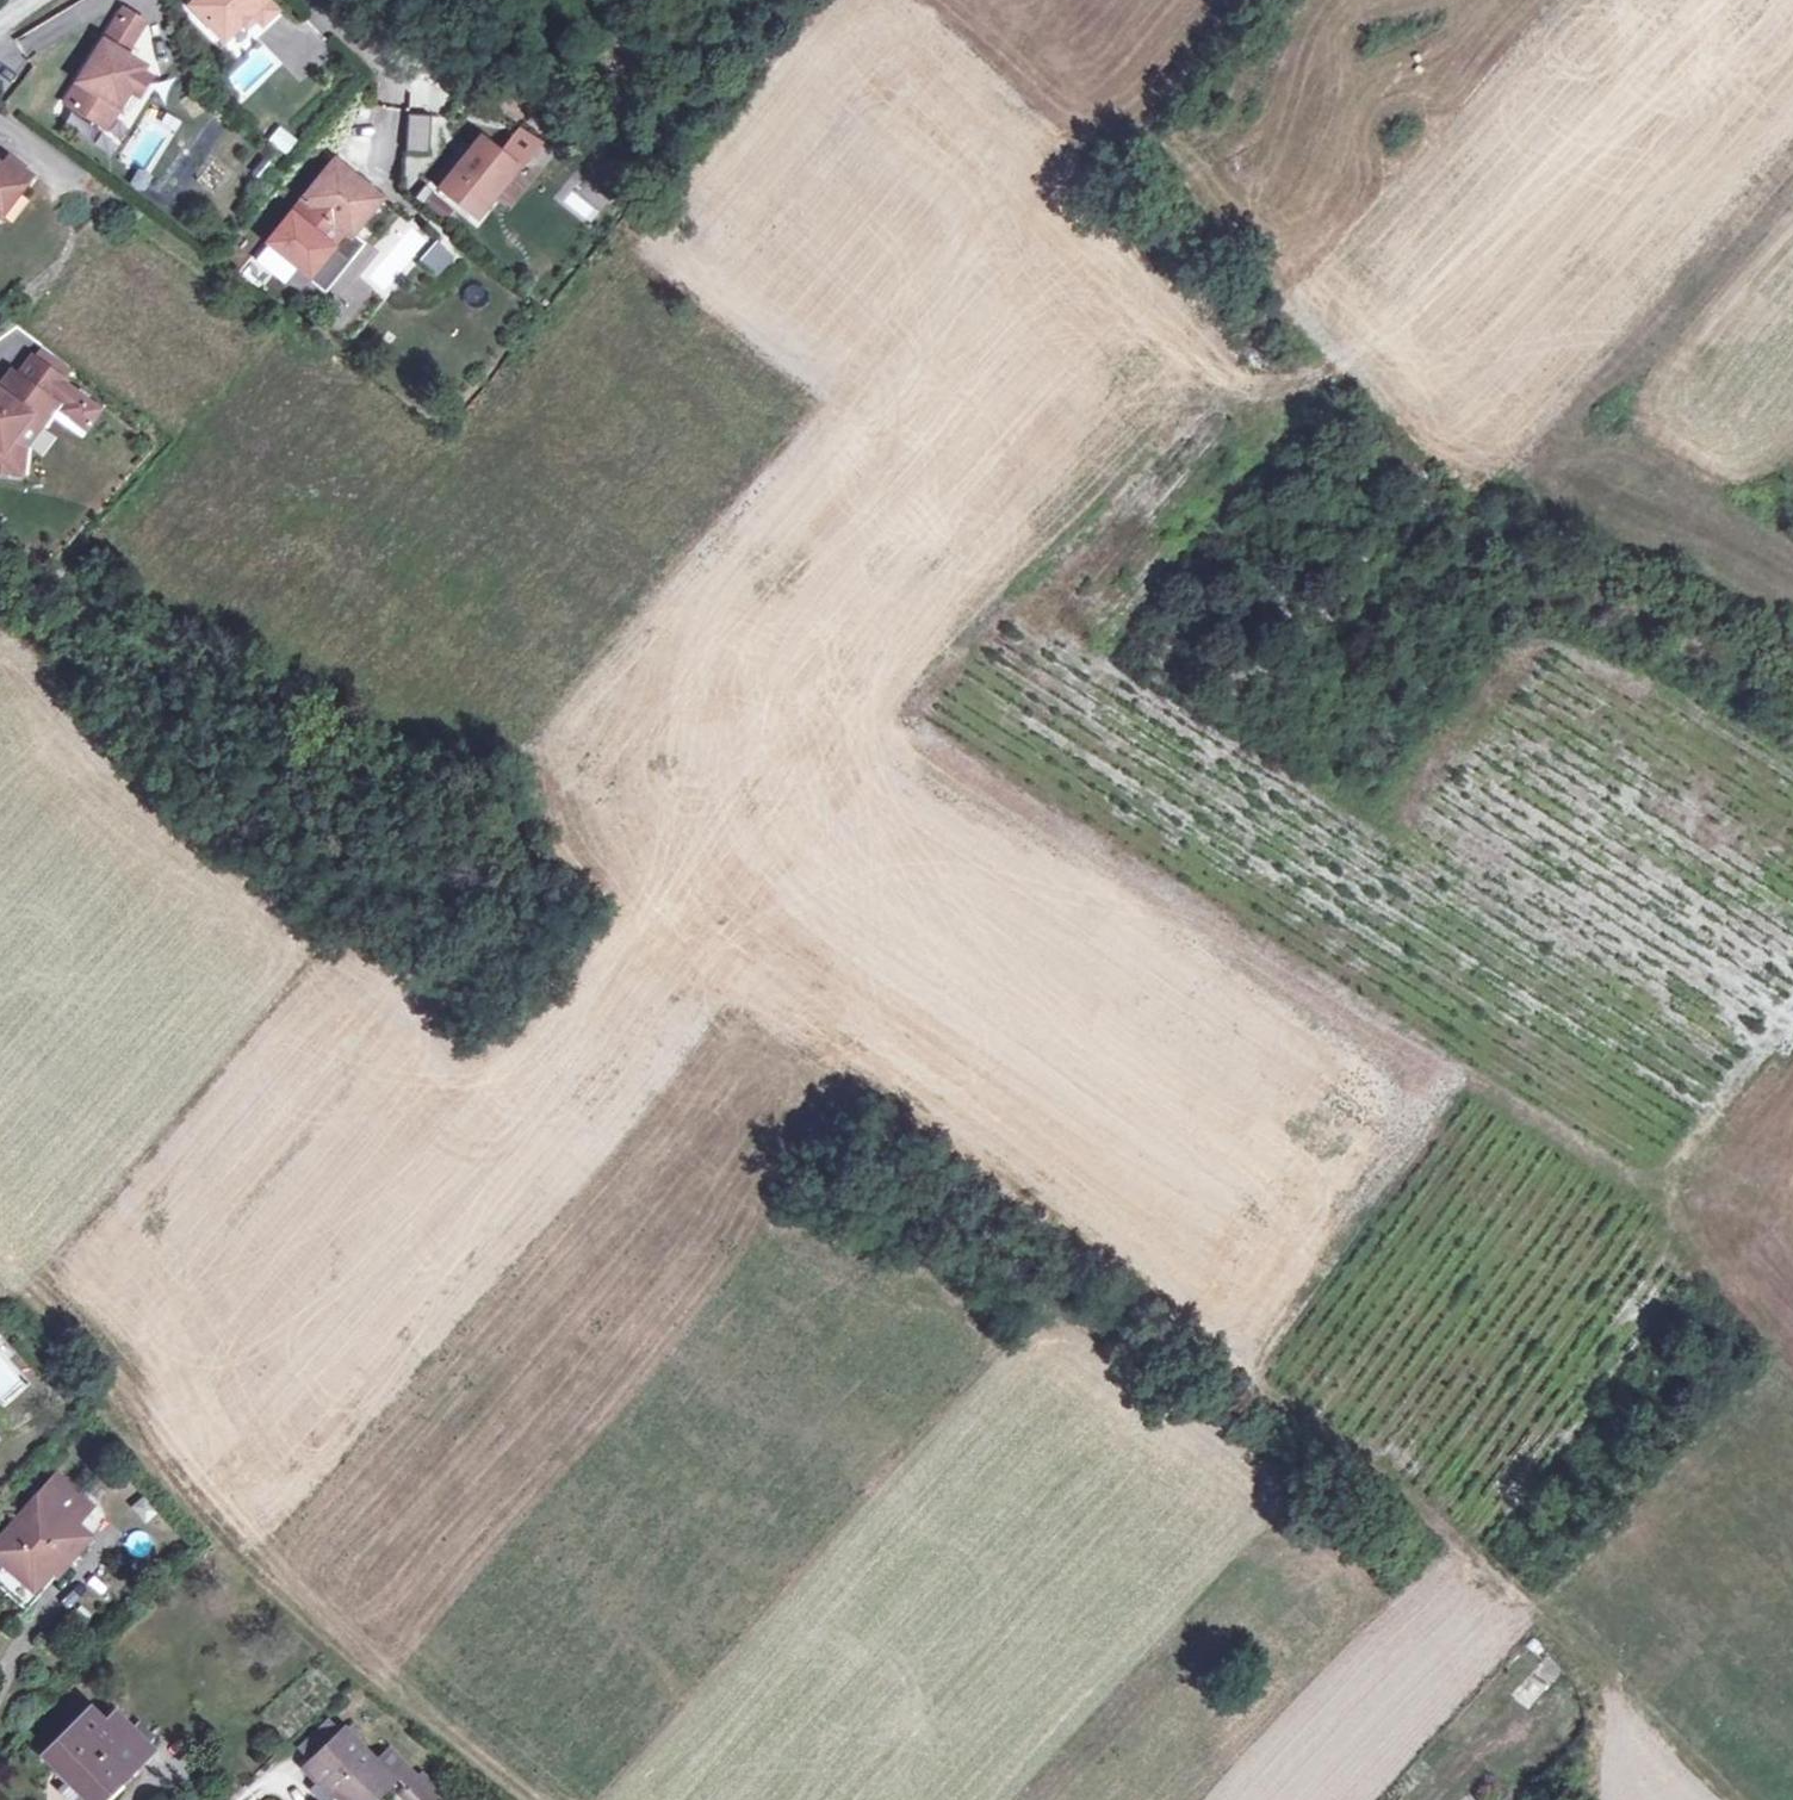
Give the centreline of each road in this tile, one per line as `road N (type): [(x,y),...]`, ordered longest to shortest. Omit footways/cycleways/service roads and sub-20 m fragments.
road 1 (residential): [(628,197),(545,117),(396,58),(336,0)]
road 2 (track): [(523,1799),(249,1569)]

